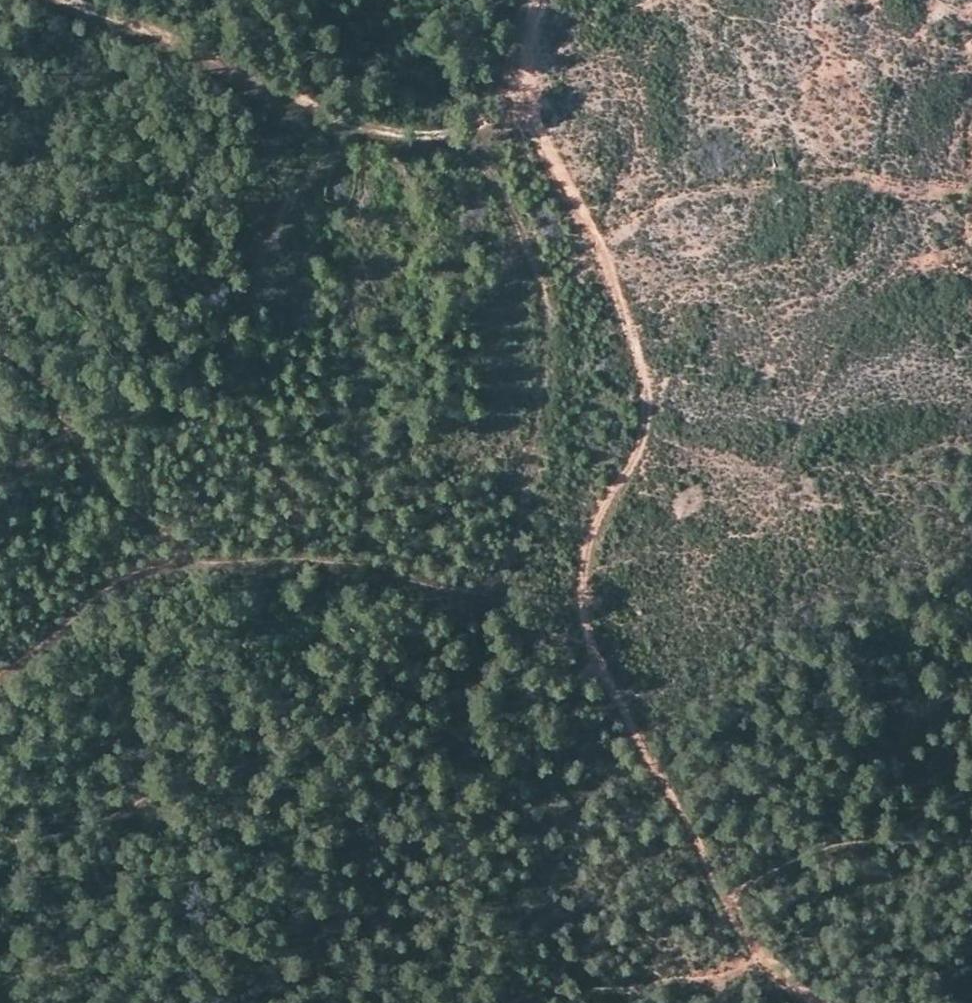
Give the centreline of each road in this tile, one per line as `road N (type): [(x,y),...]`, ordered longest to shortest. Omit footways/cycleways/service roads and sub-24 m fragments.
road 1 (track): [(536,0),(530,27),(535,114),(649,388),(621,479),(589,541),(581,591),(596,661),(724,904),(776,971),(817,1002)]
road 2 (track): [(535,114),(446,138),(325,115),(62,0)]

